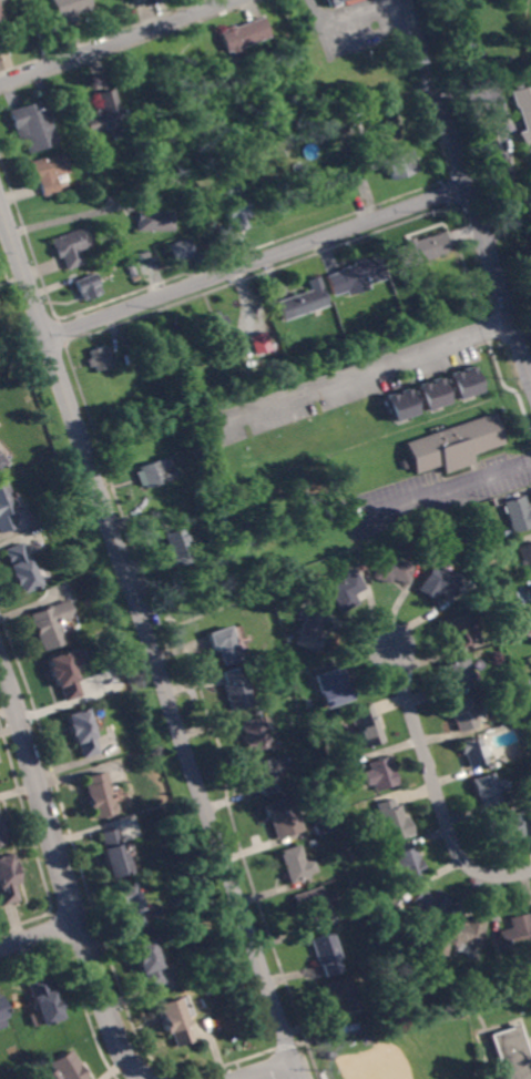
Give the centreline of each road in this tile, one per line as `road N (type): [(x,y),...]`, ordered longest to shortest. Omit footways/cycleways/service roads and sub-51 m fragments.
road 1 (residential): [(299,1078),(0,200)]
road 2 (residential): [(47,337),(467,185)]
road 3 (residential): [(0,664),(116,1034),(147,1078)]
road 4 (residential): [(530,379),(406,0)]
road 5 (residential): [(510,317),(212,423)]
road 6 (residential): [(530,871),(482,872),(457,843),(395,643)]
road 7 (residential): [(231,0),(0,83)]

